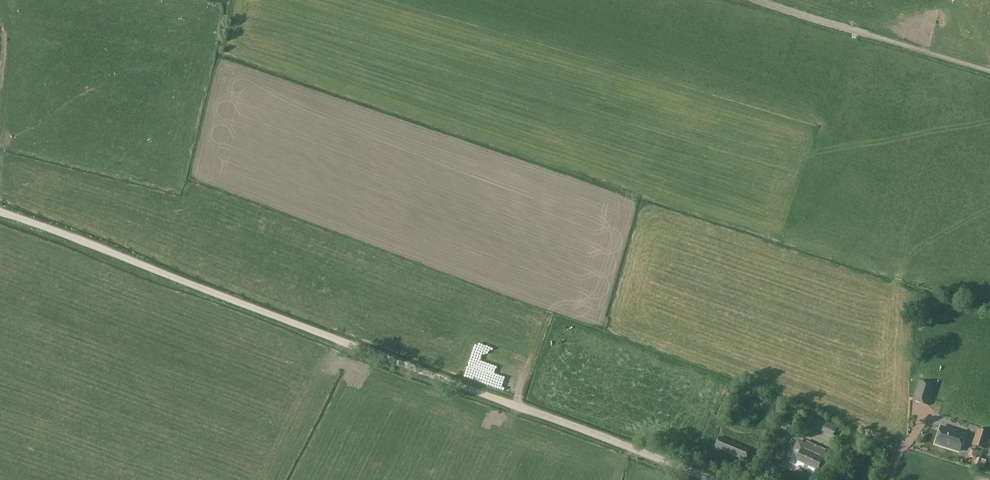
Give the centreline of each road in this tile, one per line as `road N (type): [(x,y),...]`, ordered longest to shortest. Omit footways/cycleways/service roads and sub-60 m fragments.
road 1 (track): [(715,479),(0,213)]

